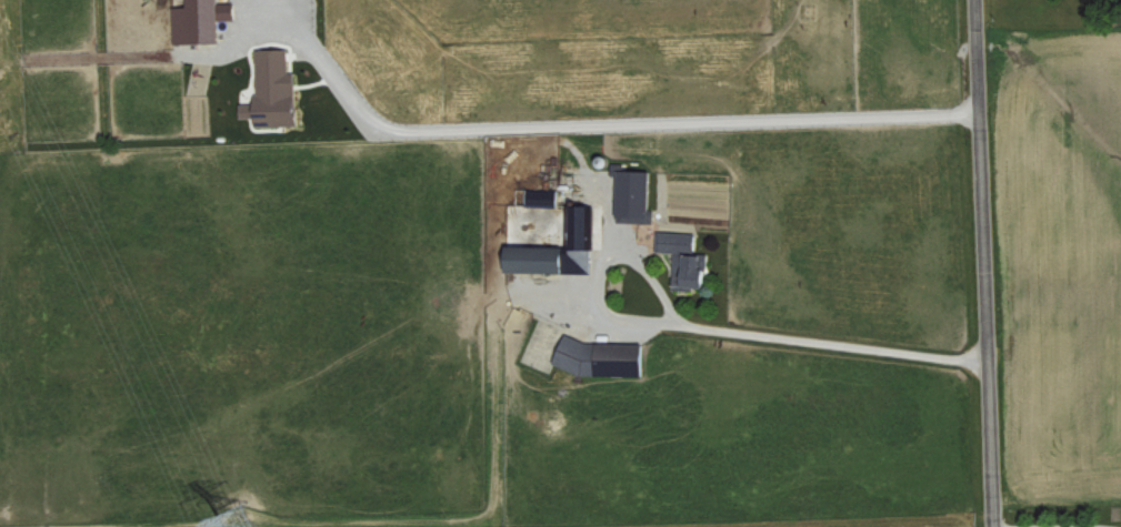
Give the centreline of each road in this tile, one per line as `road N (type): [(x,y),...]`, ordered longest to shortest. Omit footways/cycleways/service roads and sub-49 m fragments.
road 1 (tertiary): [(979,0),(998,526)]

